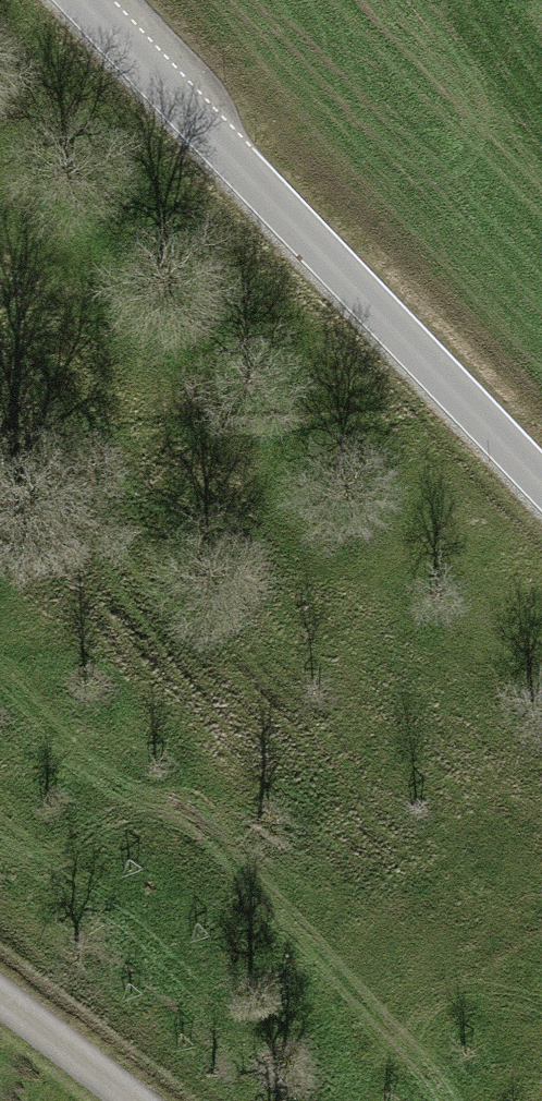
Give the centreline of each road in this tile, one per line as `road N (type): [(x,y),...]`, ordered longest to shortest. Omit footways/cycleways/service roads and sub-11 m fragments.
road 1 (motorway): [(281,0),(140,794),(104,1100)]
road 2 (motorway): [(435,1100),(475,756),(541,320)]

